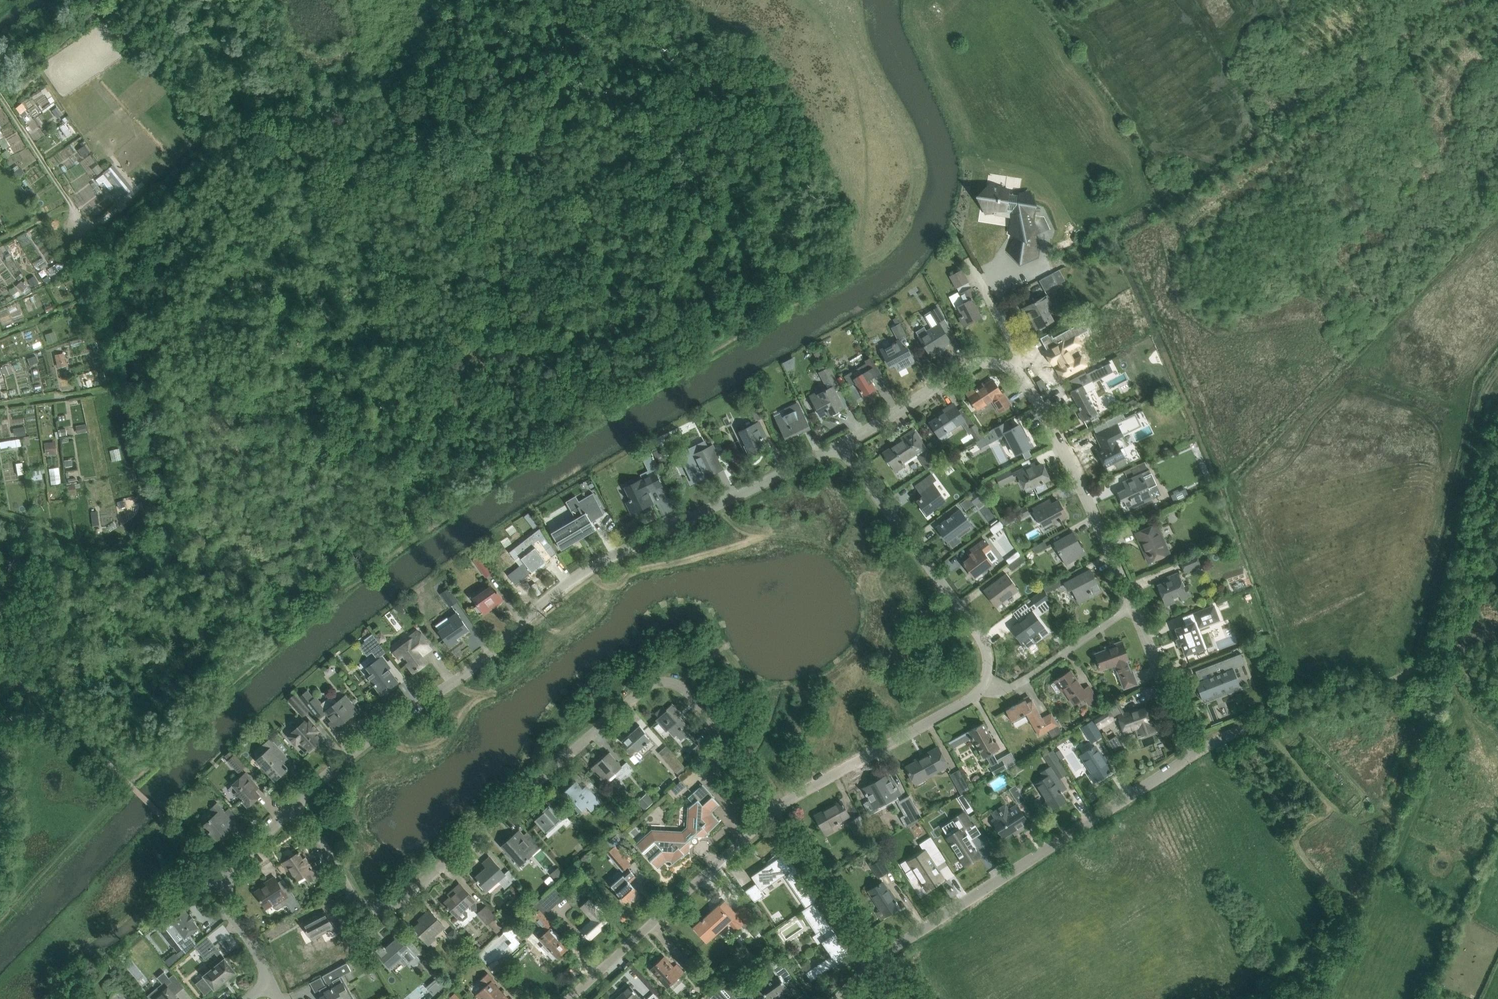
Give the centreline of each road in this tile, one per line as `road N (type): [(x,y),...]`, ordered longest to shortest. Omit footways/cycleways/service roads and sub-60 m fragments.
road 1 (residential): [(771,809),(692,701),(660,681),(392,907),(360,902),(292,807)]
road 2 (residential): [(292,807),(576,578),(839,445)]
road 3 (residential): [(835,998),(891,948),(1191,757)]
road 4 (residential): [(984,683),(981,636),(839,445)]
road 5 (residential): [(570,998),(771,809)]
road 6 (residential): [(1133,607),(1032,390),(1011,369)]
road 7 (residential): [(771,809),(965,702),(984,683)]
road 8 (residential): [(270,983),(227,891),(240,862),(292,807)]
road 9 (residential): [(839,445),(959,370),(992,363),(1011,369)]
road 10 (residential): [(984,683),(1006,689),(1133,607)]
road 11 (residential): [(1191,757),(1133,607)]
road 12 (track): [(1410,673),(1292,710)]
road 13 (residential): [(1011,369),(1018,357),(970,262)]

